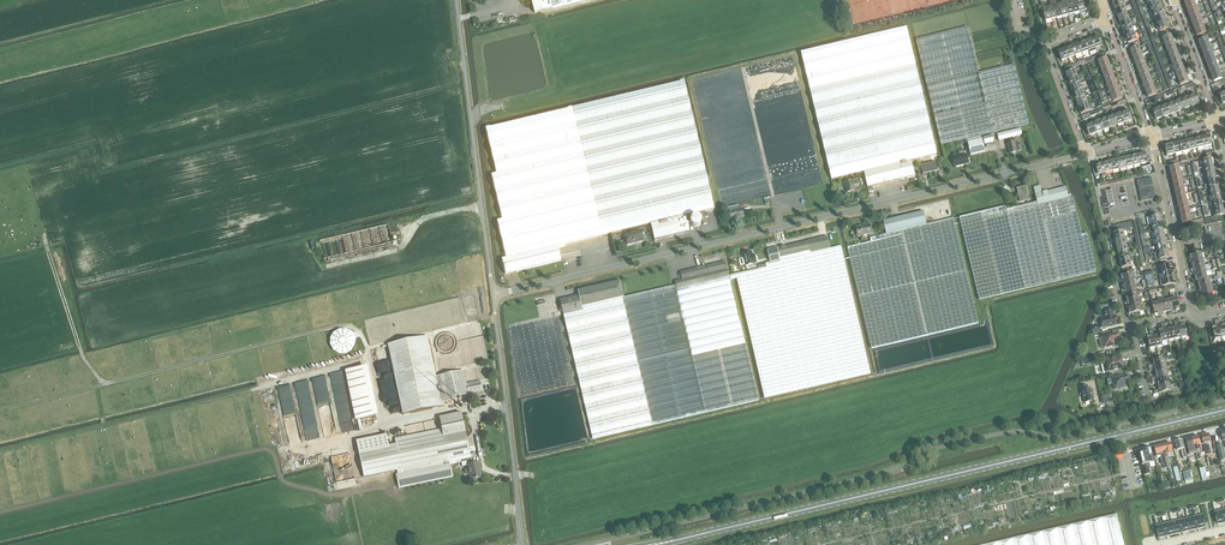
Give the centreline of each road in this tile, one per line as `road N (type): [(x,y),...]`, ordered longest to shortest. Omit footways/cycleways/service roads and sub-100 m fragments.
road 1 (unclassified): [(493,295),(1085,154)]
road 2 (secondary): [(652,544),(1224,410)]
road 3 (unclassified): [(493,295),(456,0)]
road 4 (unclassified): [(522,544),(493,295)]
road 5 (residential): [(1175,0),(1217,122)]
road 6 (residential): [(1152,138),(1108,20)]
road 7 (residential): [(1132,326),(1149,399),(1100,408)]

